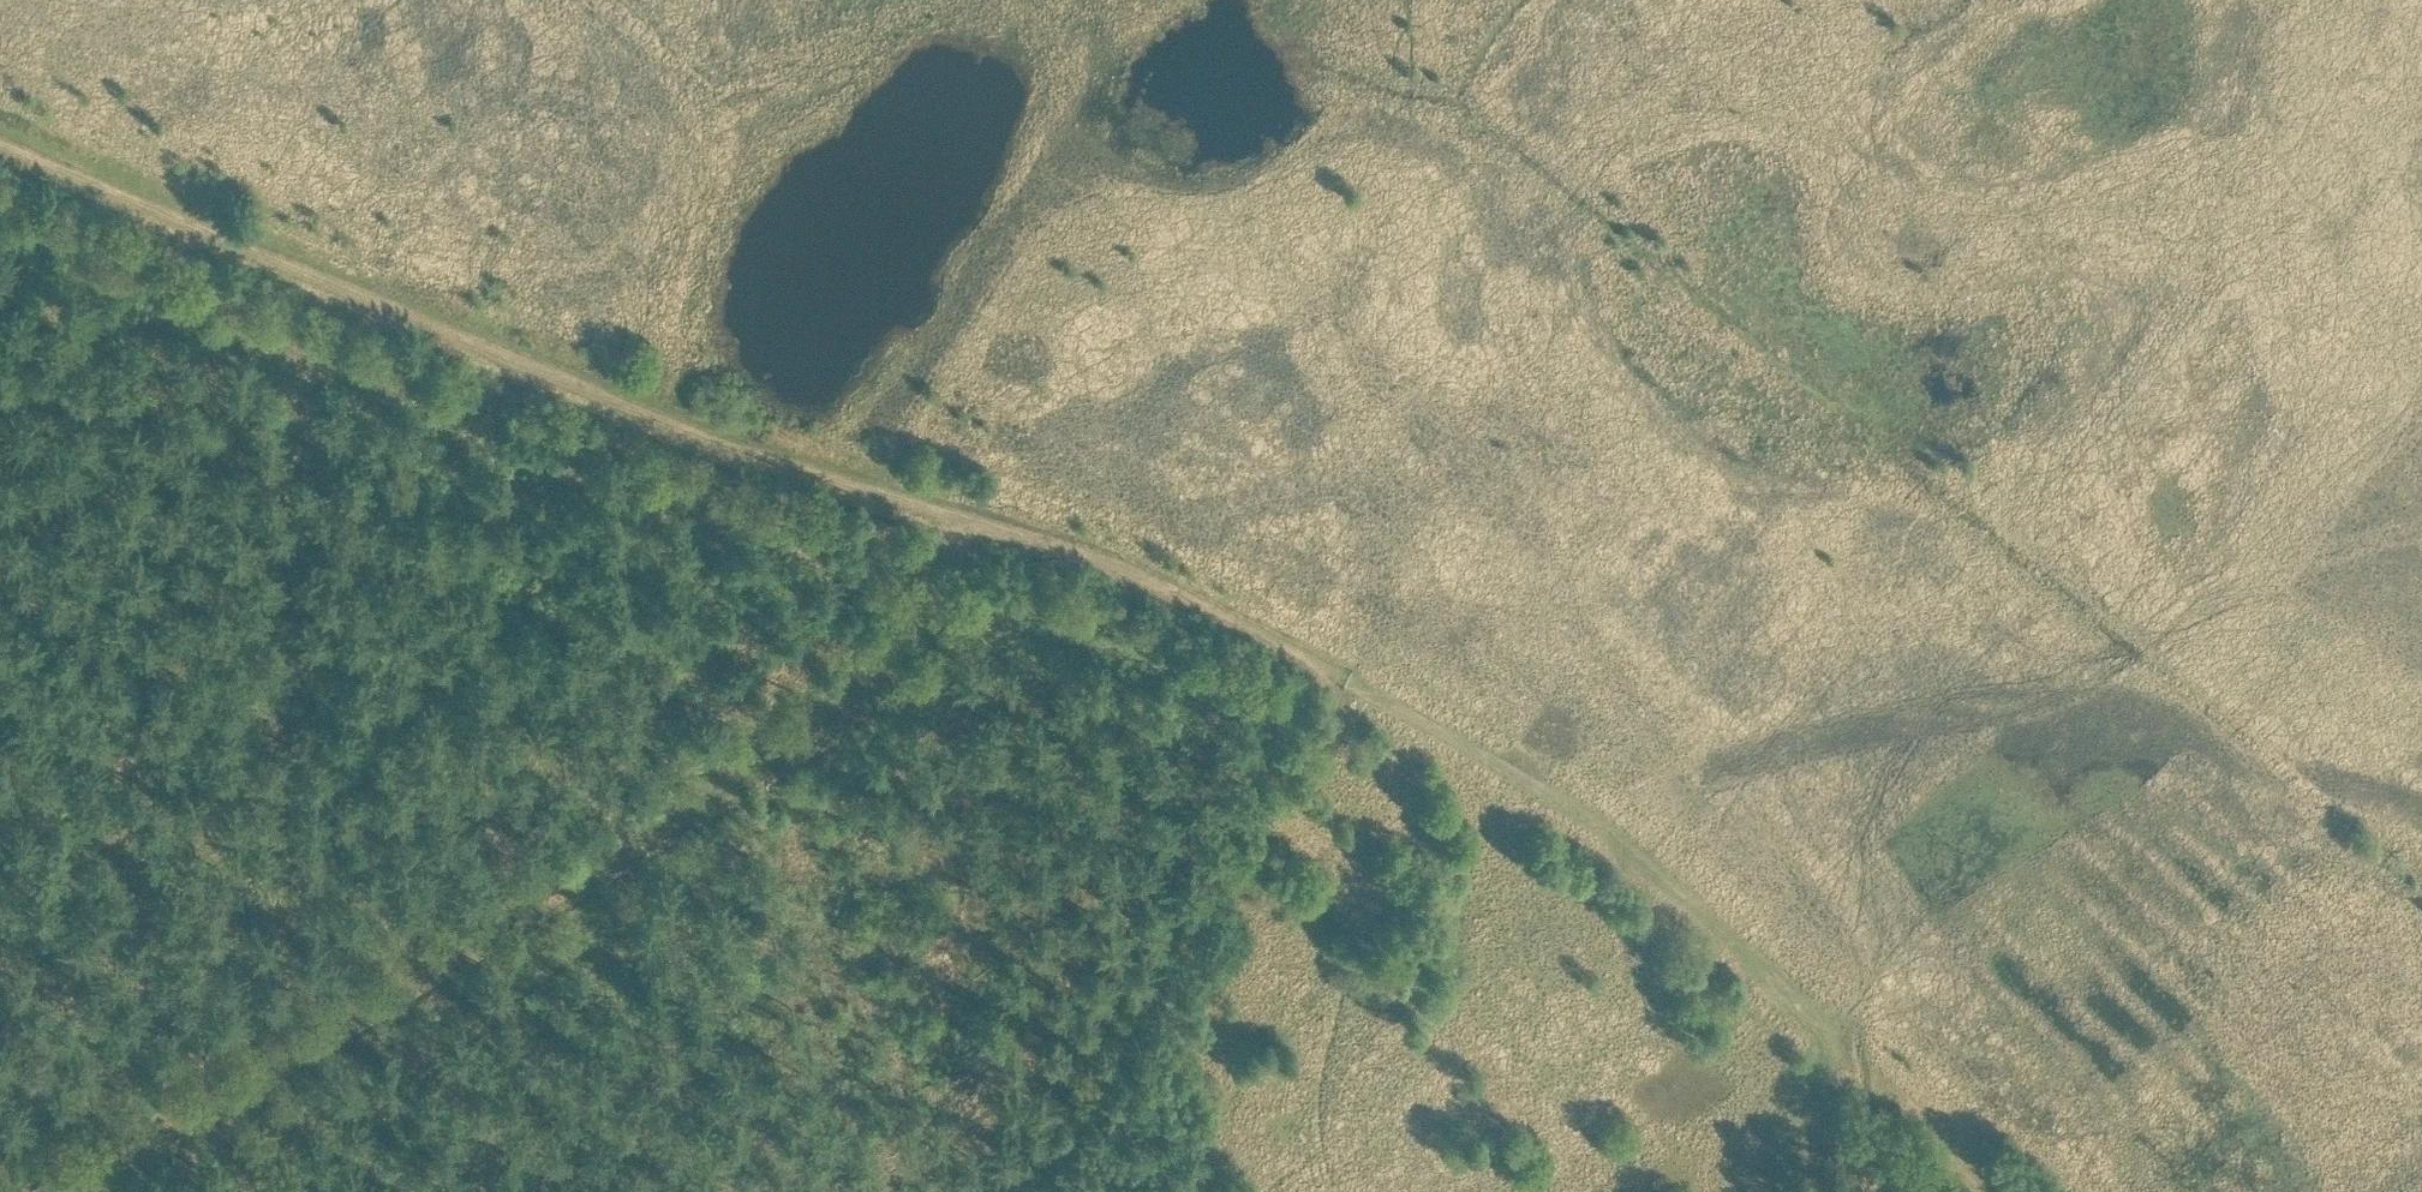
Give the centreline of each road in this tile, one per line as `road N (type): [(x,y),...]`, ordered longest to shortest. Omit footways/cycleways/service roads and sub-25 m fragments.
road 1 (track): [(35,1191),(197,1096),(259,1191)]

